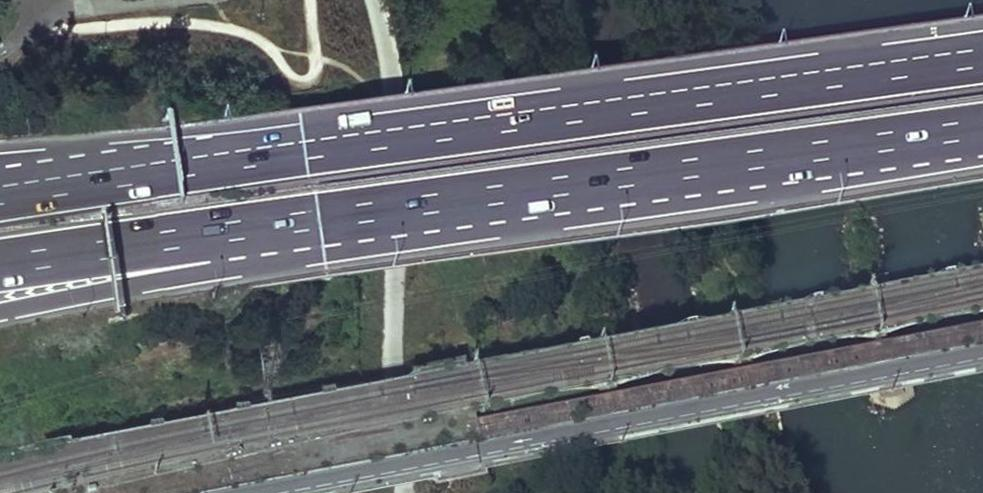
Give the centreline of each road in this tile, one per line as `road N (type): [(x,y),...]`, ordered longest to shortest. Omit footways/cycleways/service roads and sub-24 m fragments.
road 1 (motorway): [(982,57),(123,174)]
road 2 (unclassified): [(982,351),(259,492)]
road 3 (motorway): [(320,219),(982,129)]
road 4 (motorway): [(0,312),(169,279),(320,219)]
road 5 (motorway): [(0,262),(320,219)]
road 6 (motorway): [(123,174),(0,195)]
road 7 (motorway): [(123,174),(0,172)]

